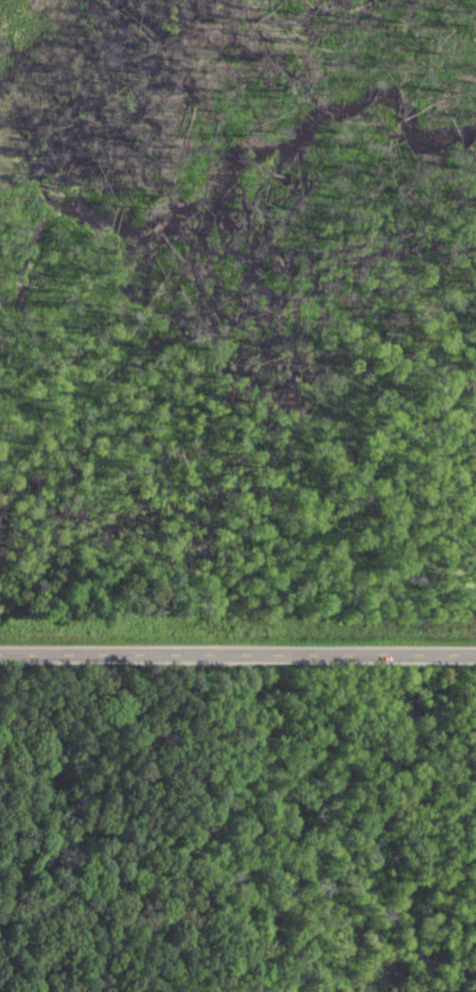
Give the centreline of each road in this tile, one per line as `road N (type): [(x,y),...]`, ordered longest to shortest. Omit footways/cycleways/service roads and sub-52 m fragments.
road 1 (tertiary): [(0,650),(475,653)]

